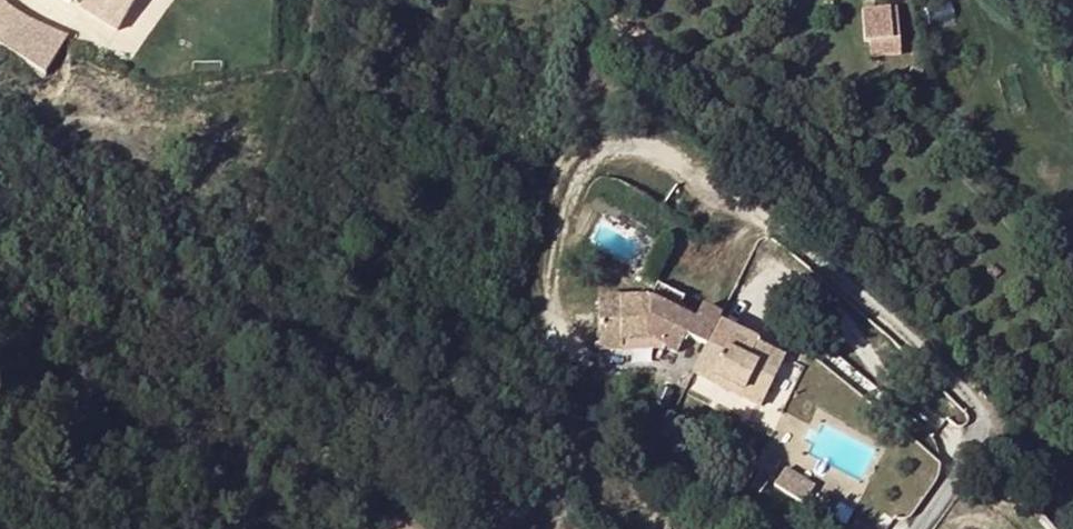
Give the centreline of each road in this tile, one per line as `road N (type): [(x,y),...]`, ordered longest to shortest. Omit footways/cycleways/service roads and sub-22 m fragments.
road 1 (unclassified): [(919,528),(983,433),(974,401)]

